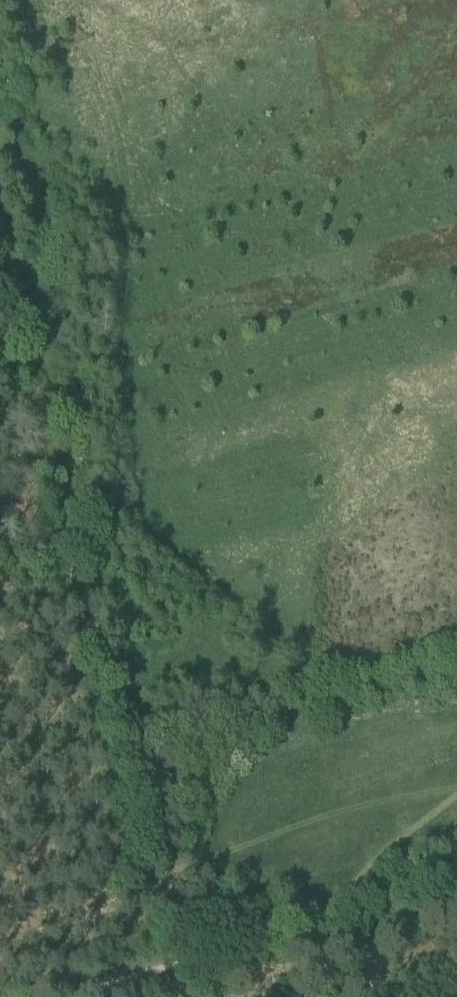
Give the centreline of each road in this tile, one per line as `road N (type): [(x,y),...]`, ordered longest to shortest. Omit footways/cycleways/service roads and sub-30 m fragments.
road 1 (track): [(0,245),(187,948)]

